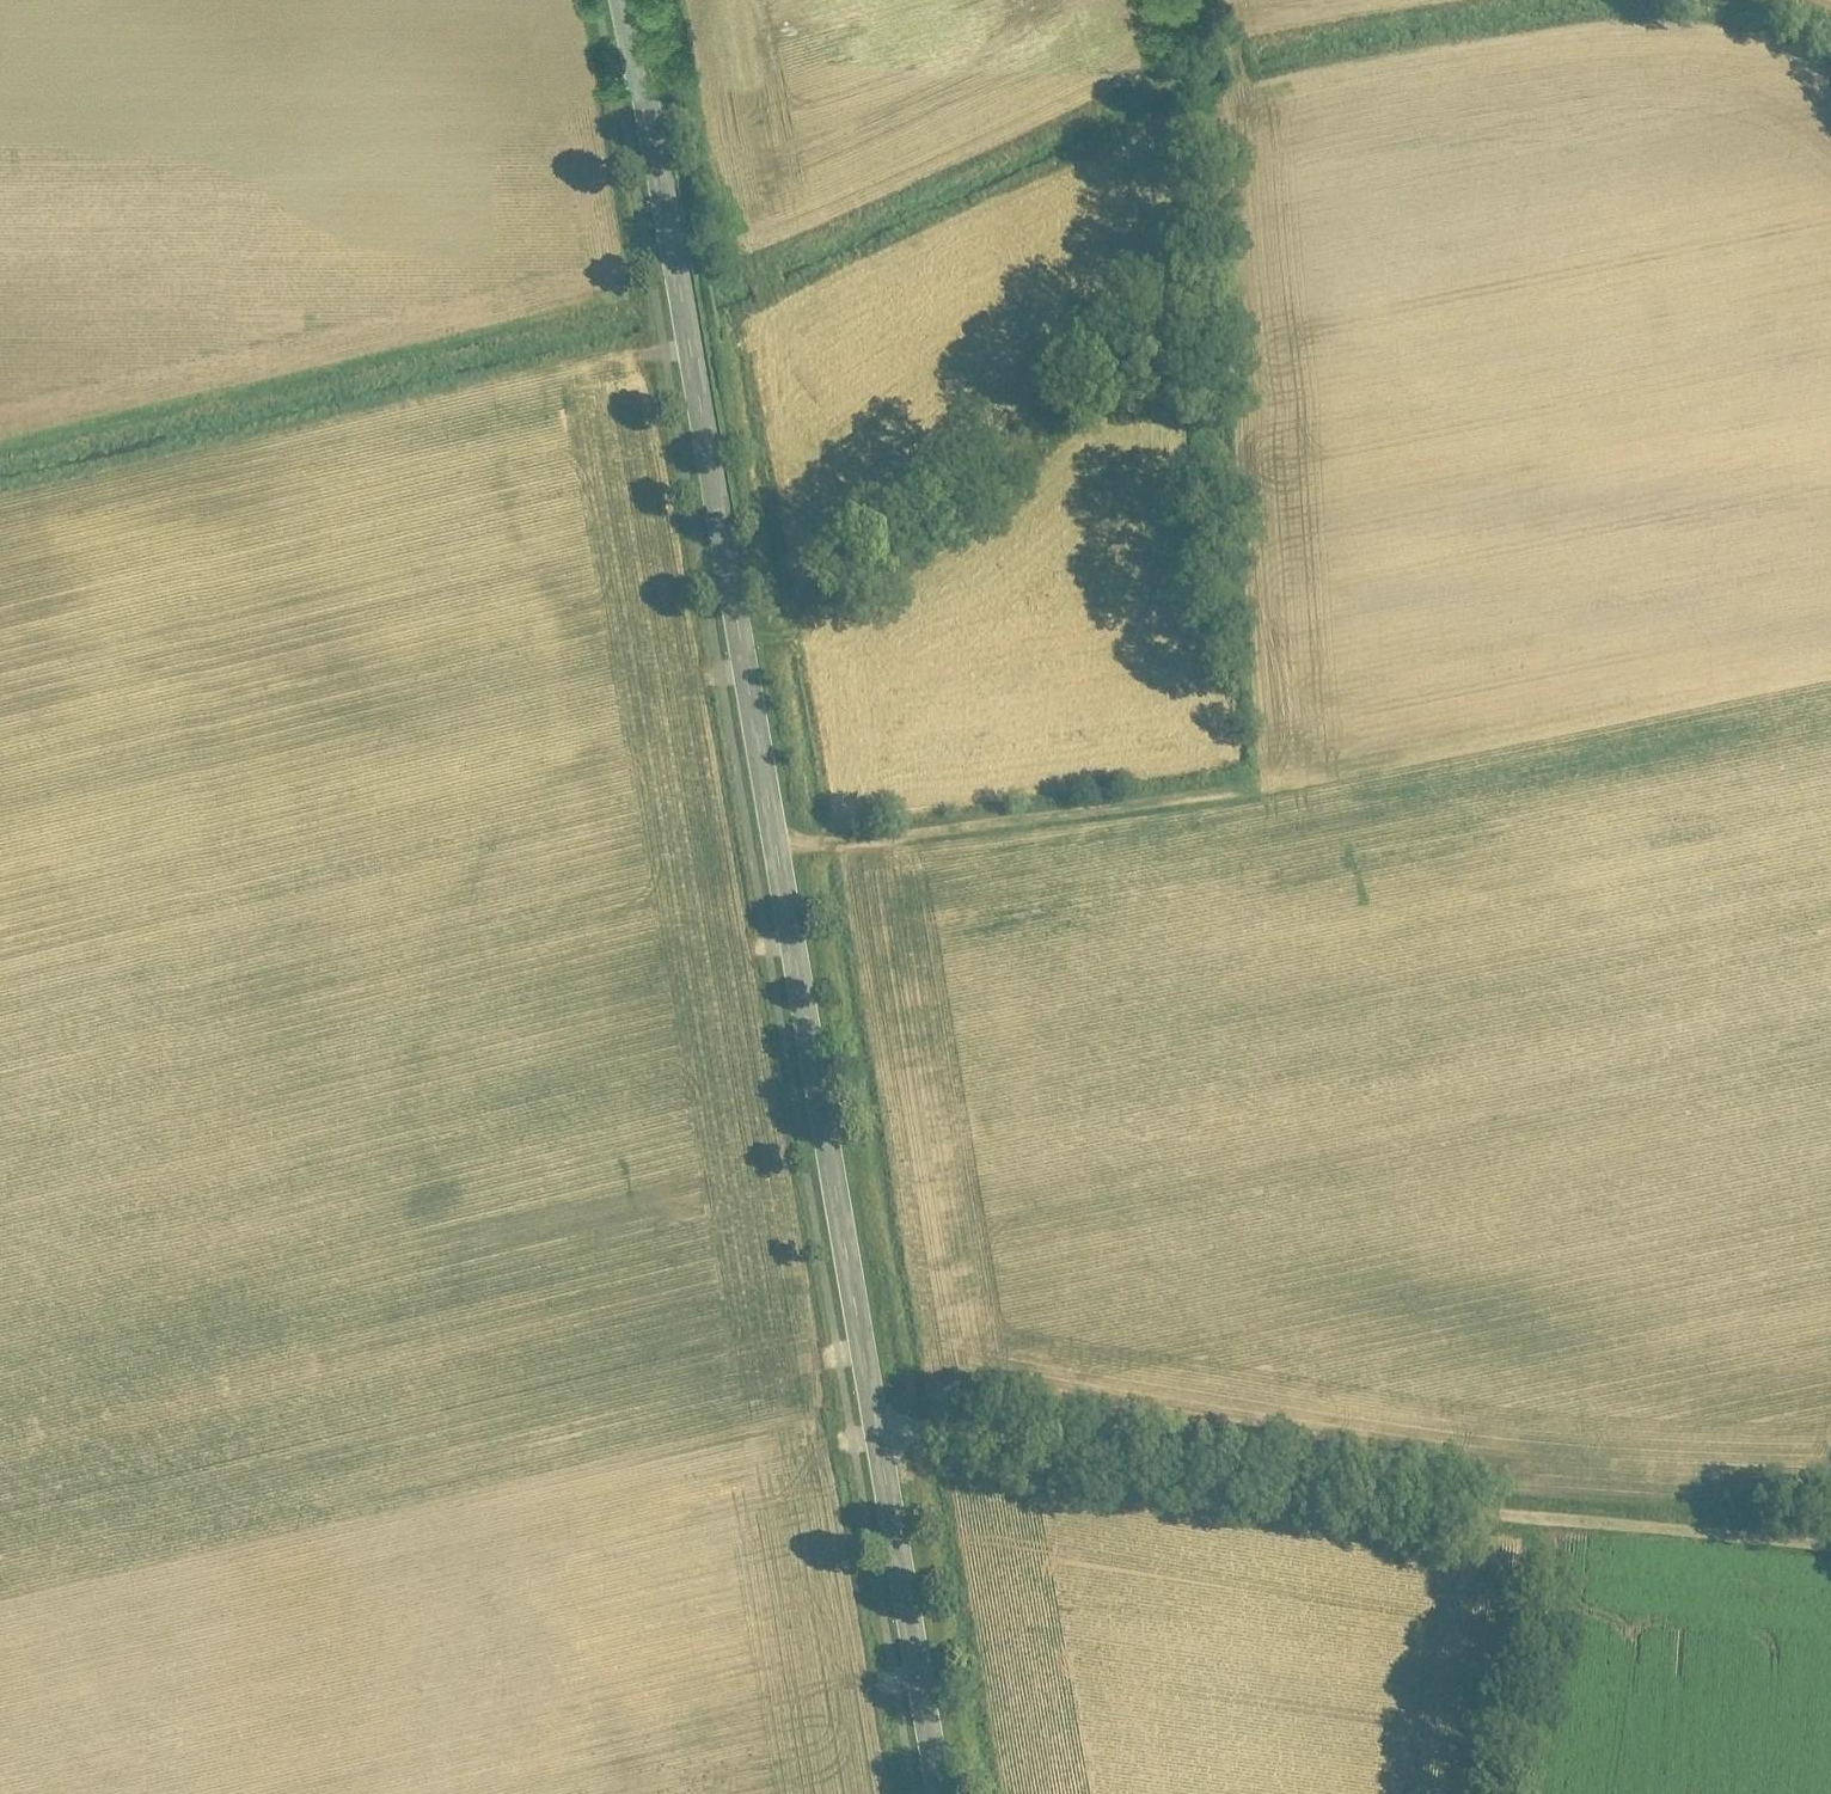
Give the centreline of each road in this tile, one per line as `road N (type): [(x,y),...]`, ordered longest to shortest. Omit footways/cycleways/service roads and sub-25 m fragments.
road 1 (tertiary): [(627,0),(945,1793)]

